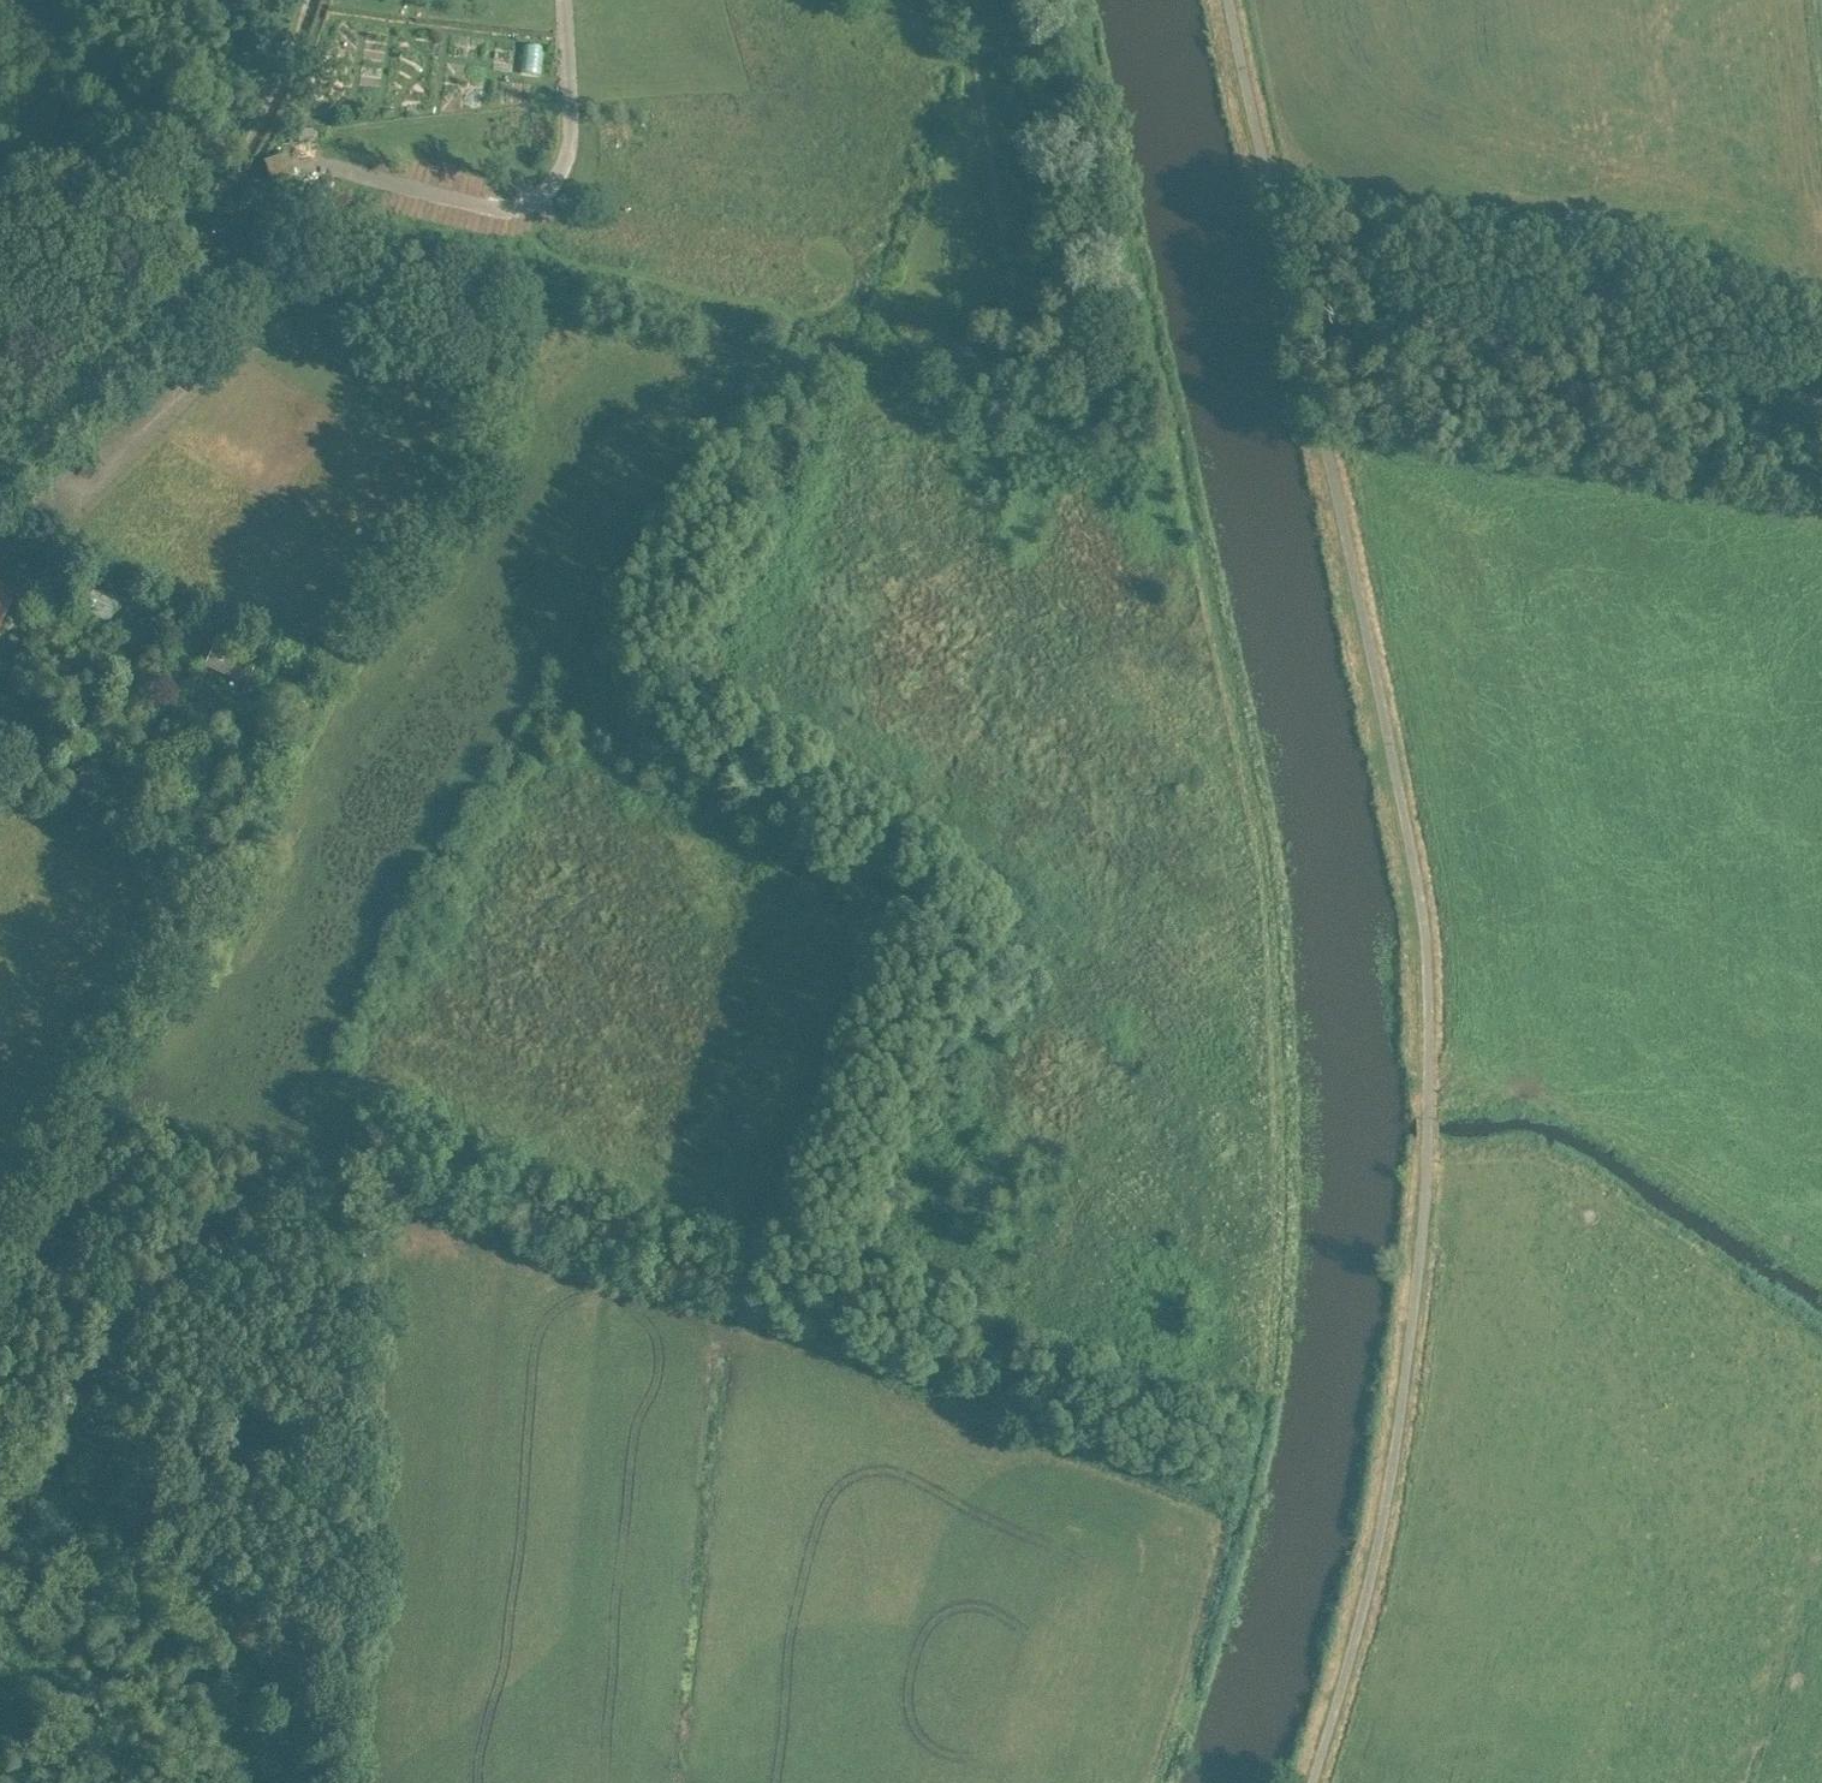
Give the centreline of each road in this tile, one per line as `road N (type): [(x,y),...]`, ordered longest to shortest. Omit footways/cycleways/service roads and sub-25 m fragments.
road 1 (track): [(0,416),(200,198)]
road 2 (track): [(200,198),(294,59),(304,0)]

